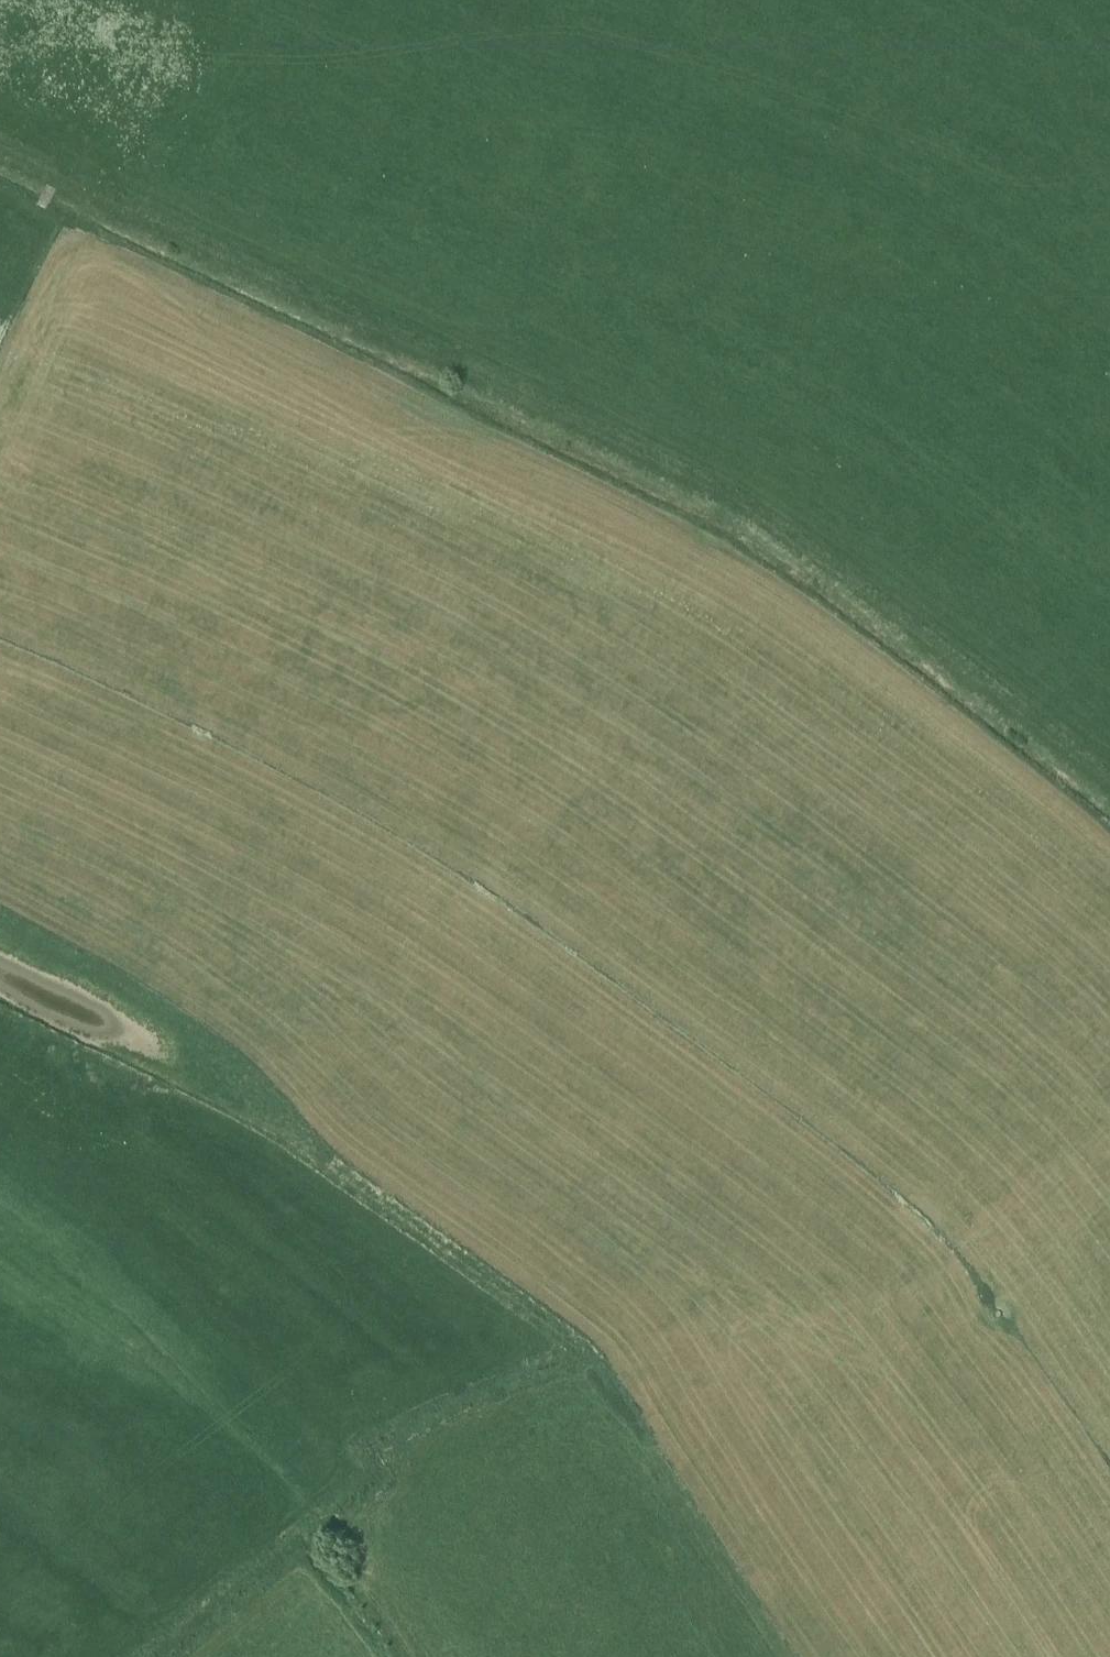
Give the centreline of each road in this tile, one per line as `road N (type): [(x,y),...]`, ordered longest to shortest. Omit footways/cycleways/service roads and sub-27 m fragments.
road 1 (track): [(174,1656),(291,1558)]

